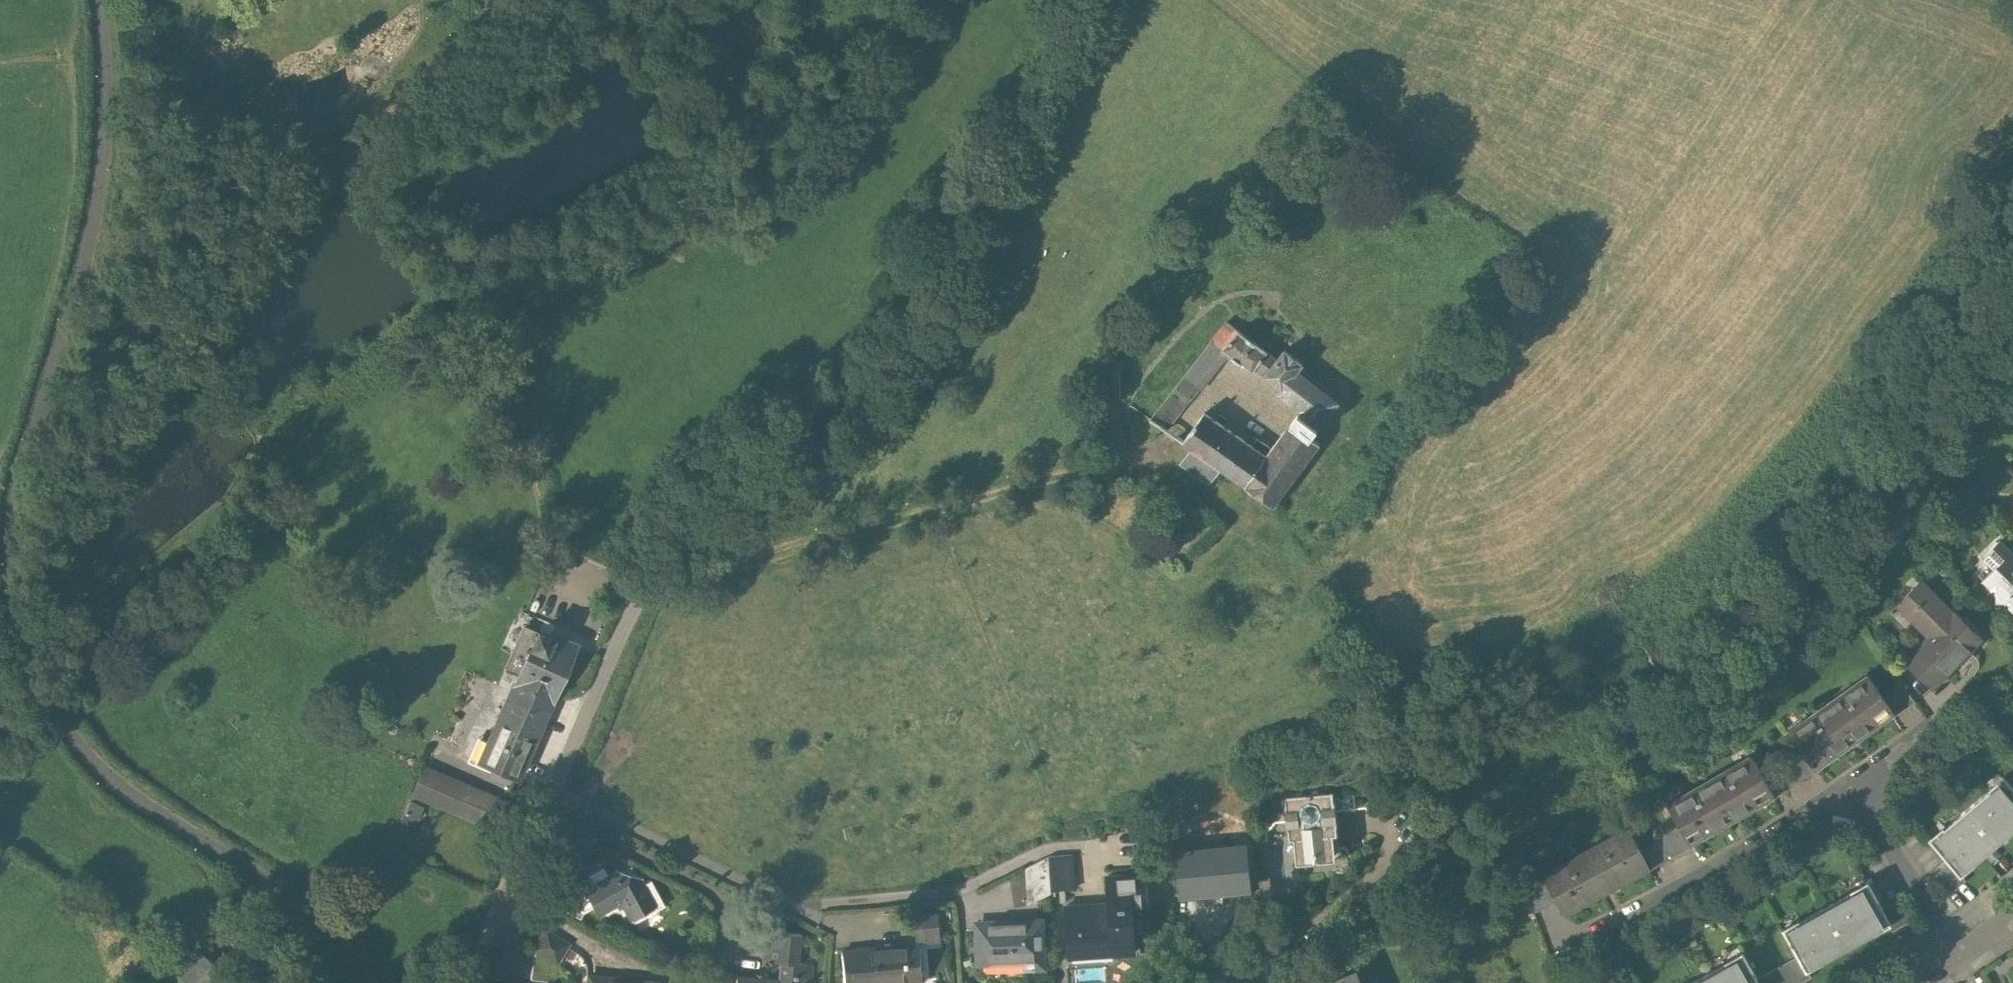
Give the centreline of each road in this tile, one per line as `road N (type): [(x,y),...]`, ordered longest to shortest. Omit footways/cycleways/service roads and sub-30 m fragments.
road 1 (unclassified): [(104,0),(112,99),(104,174),(19,483),(8,558),(17,616),(73,733),(106,775),(259,875),(357,957),(373,982)]
road 2 (residential): [(714,505),(636,601),(465,982)]
road 3 (track): [(801,0),(717,112),(691,111),(671,99),(631,49),(578,17),(582,0)]
road 4 (residential): [(1569,941),(1846,788)]
road 5 (residential): [(1968,947),(1846,788)]

